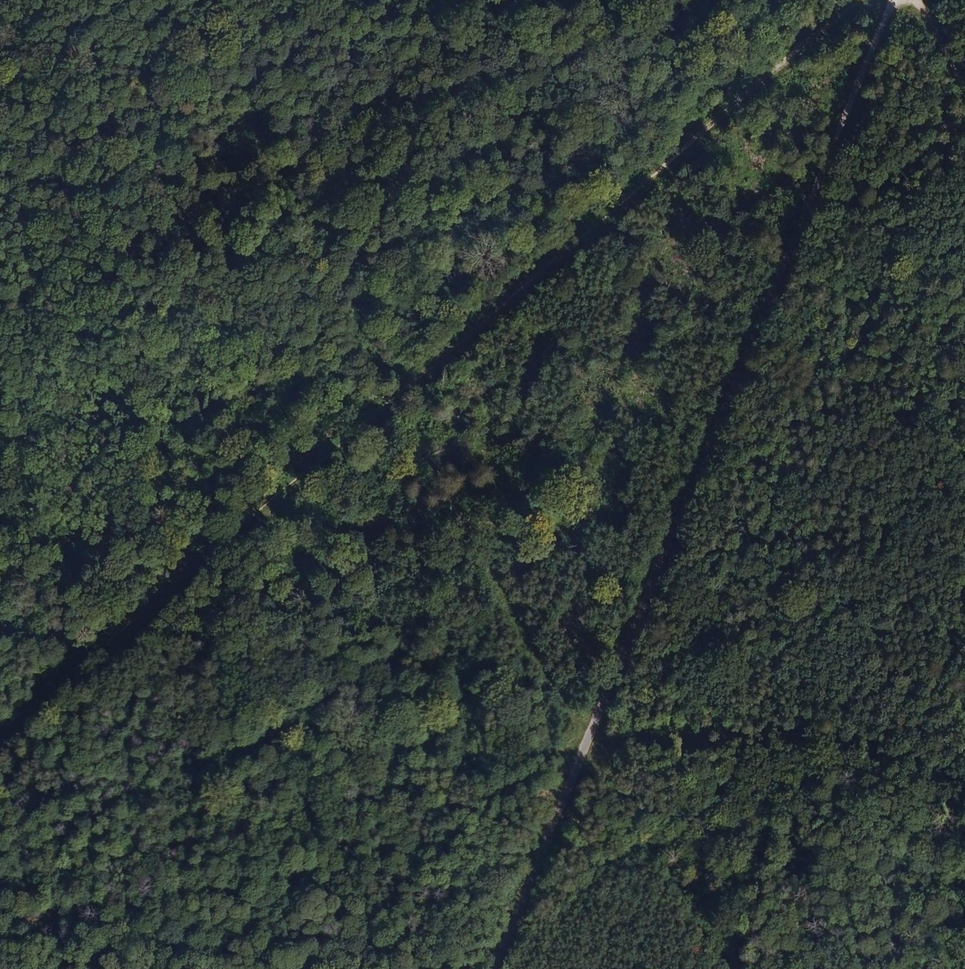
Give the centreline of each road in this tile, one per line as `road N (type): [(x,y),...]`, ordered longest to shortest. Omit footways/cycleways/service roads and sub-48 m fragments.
road 1 (track): [(893,0),(495,968)]

